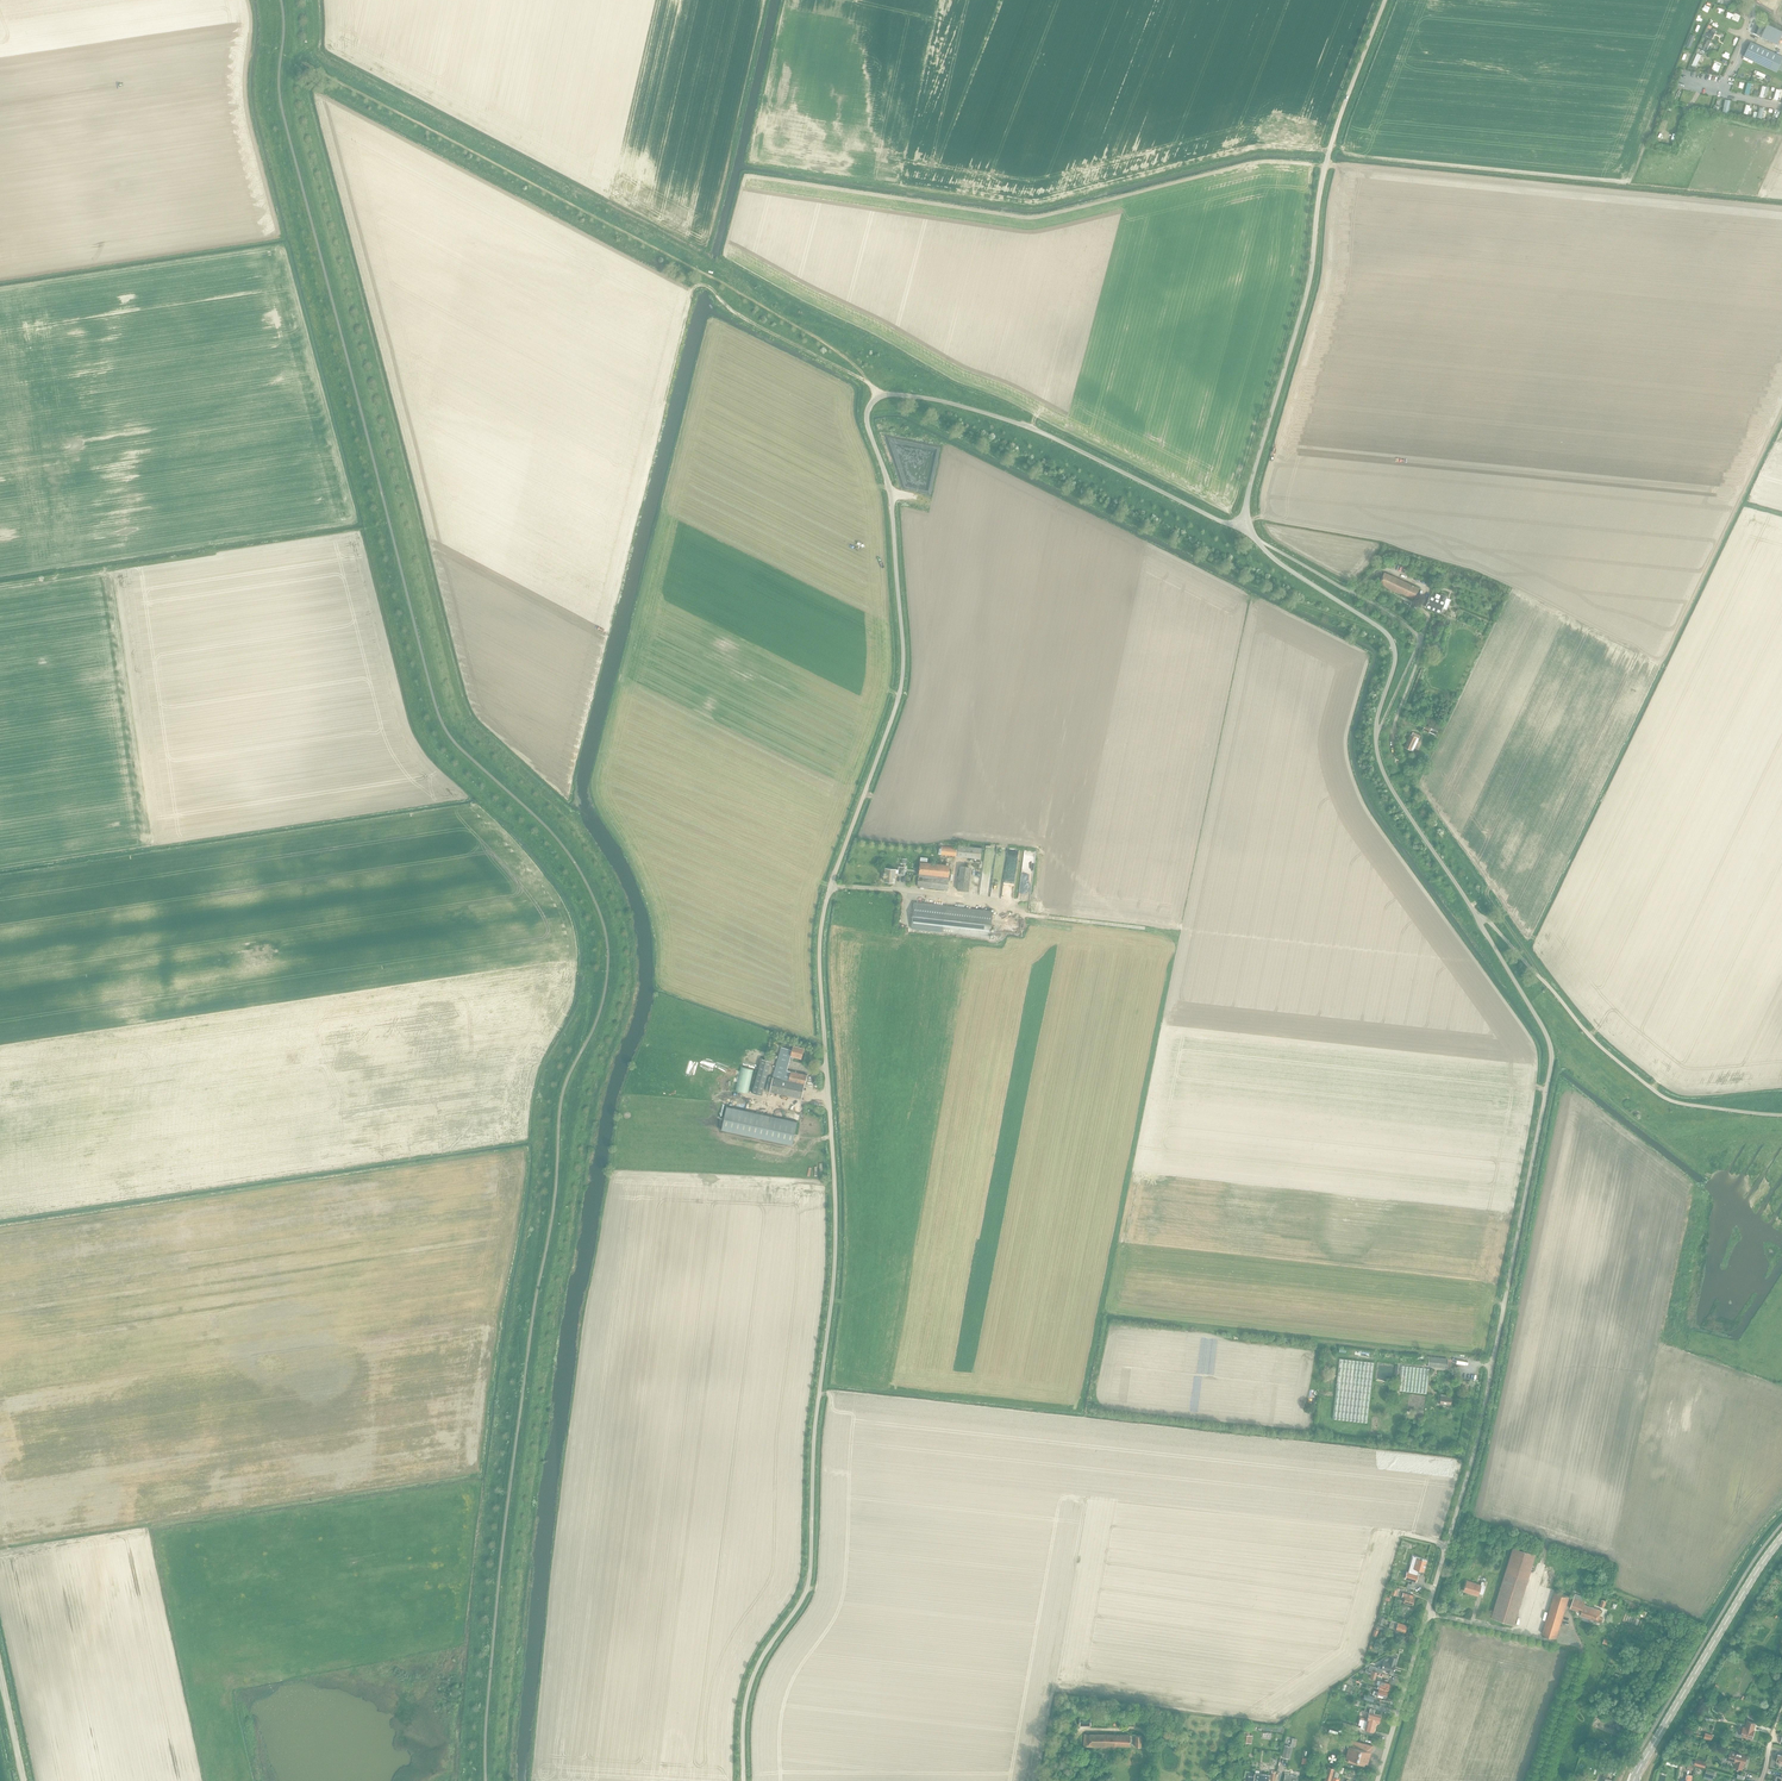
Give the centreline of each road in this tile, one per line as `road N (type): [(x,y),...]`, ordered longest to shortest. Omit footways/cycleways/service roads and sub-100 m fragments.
road 1 (unclassified): [(486,1780),(499,1577),(558,1175),(558,1123),(605,991),(607,940),(567,851),(461,749),(438,713),(283,112),(281,0)]
road 2 (unclassified): [(743,1780),(748,1669),(803,1586),(829,1287),(811,968),(821,902),(898,700),(902,667),(889,498),(865,417),(877,395)]
road 3 (unclassified): [(1435,1585),(1549,1069),(1545,1038),(1475,914)]
road 4 (track): [(281,57),(318,68),(719,282),(833,346),(867,384)]
road 5 (track): [(867,384),(904,412),(1356,631),(1376,625)]
road 6 (unclassified): [(1240,528),(1305,296),(1332,137),(1385,0)]
road 7 (track): [(390,525),(0,586)]
road 8 (unclassified): [(1240,528),(1037,430),(944,401),(877,395)]
road 9 (unclassified): [(1781,1115),(1681,1105),(1632,1078),(1475,914)]
road 10 (track): [(663,400),(698,285),(867,384)]
road 11 (unclassified): [(1376,733),(1417,636),(1256,540)]
road 12 (secondary): [(1633,1780),(1781,1537)]
road 13 (unclassified): [(1376,733),(1395,662),(1388,634),(1256,540)]
road 14 (unclassified): [(1475,914),(1384,774),(1376,733)]
road 15 (residential): [(1378,1780),(1435,1585)]

